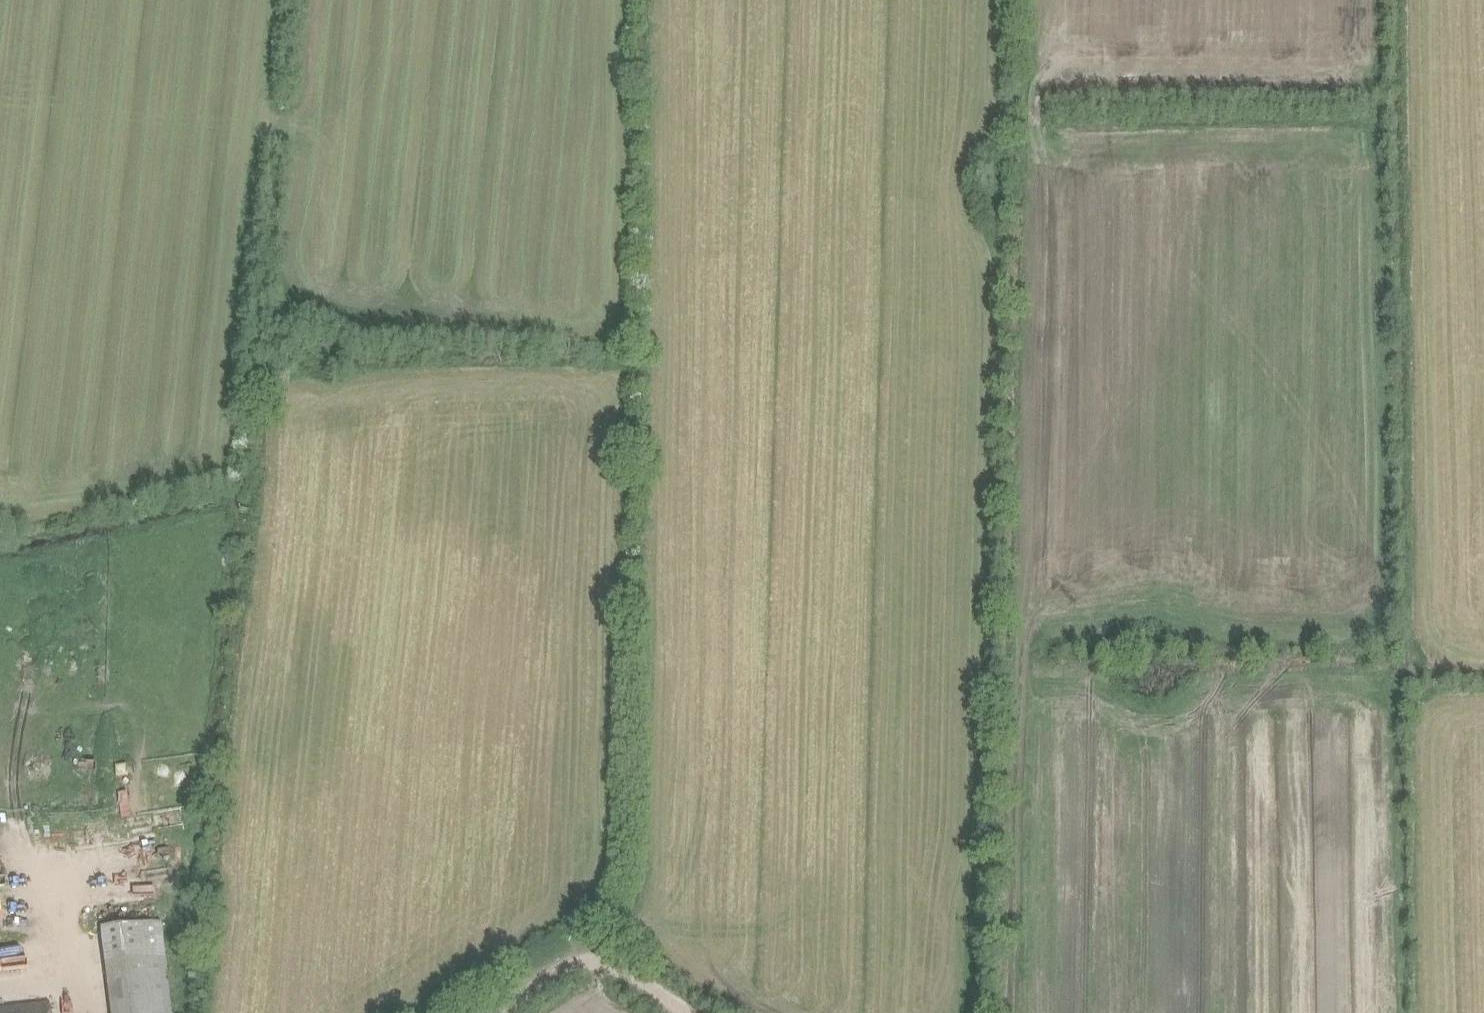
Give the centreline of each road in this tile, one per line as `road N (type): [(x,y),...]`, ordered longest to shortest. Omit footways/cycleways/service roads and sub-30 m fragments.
road 1 (track): [(496,1012),(587,954),(673,1012)]

